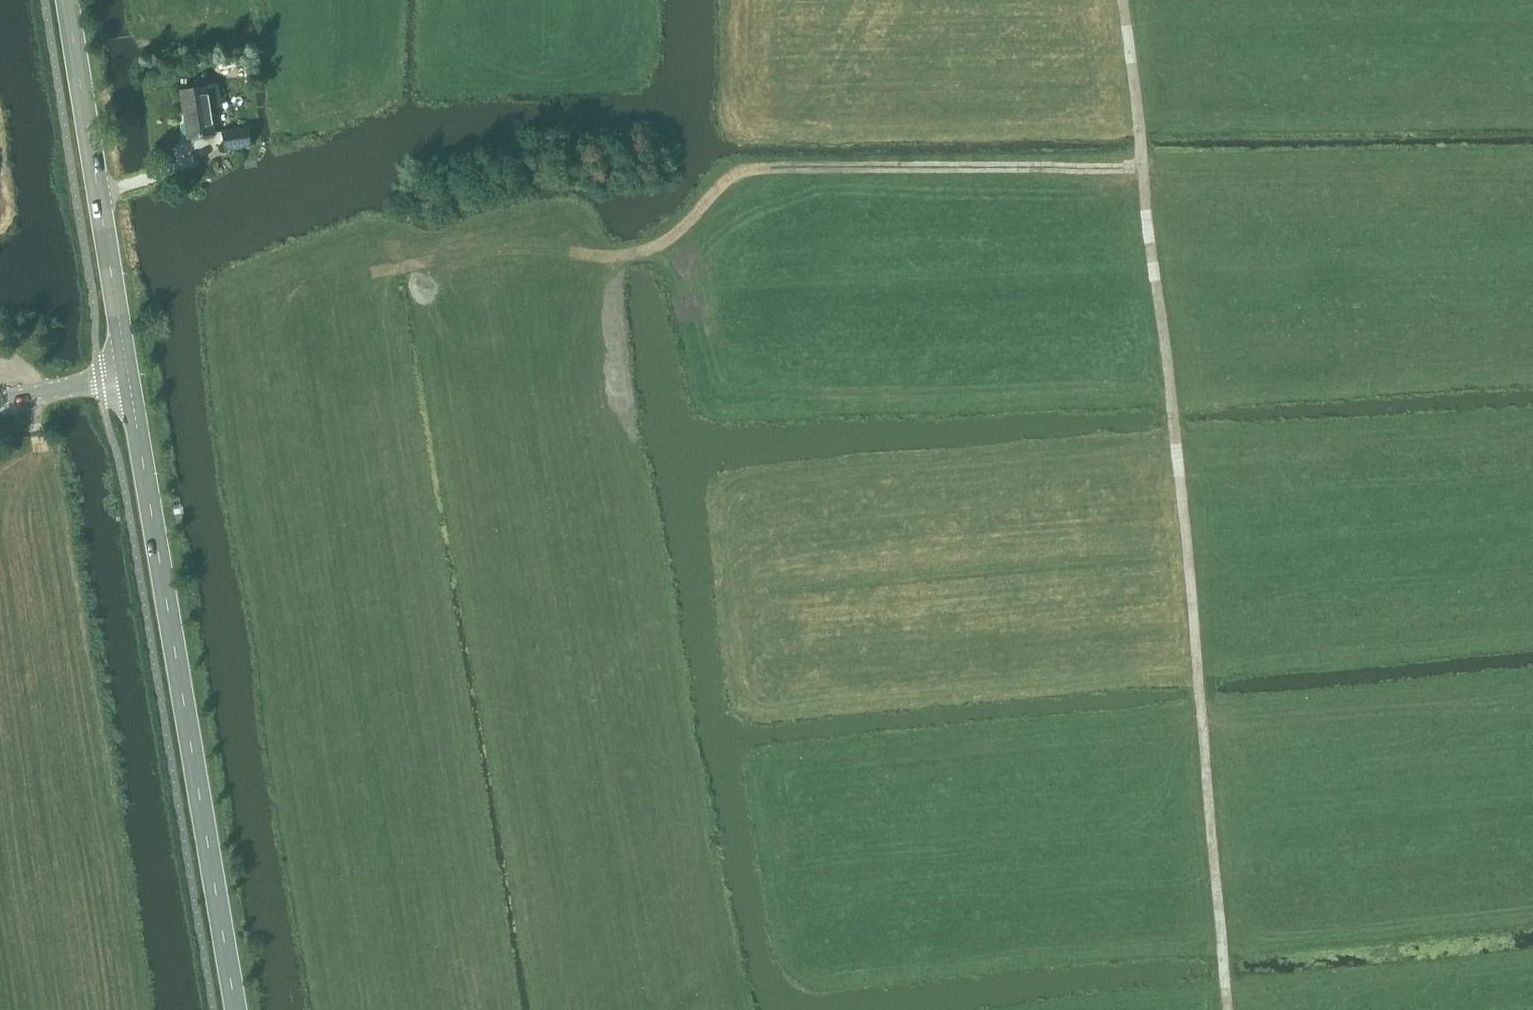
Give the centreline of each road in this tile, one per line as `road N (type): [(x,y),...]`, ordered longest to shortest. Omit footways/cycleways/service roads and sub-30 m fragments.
road 1 (track): [(1230,1009),(1182,506),(1121,0)]
road 2 (tertiary): [(241,1009),(134,378)]
road 3 (tertiary): [(134,378),(69,0)]
road 4 (track): [(1142,170),(771,168)]
road 5 (unclassified): [(0,401),(134,378)]

